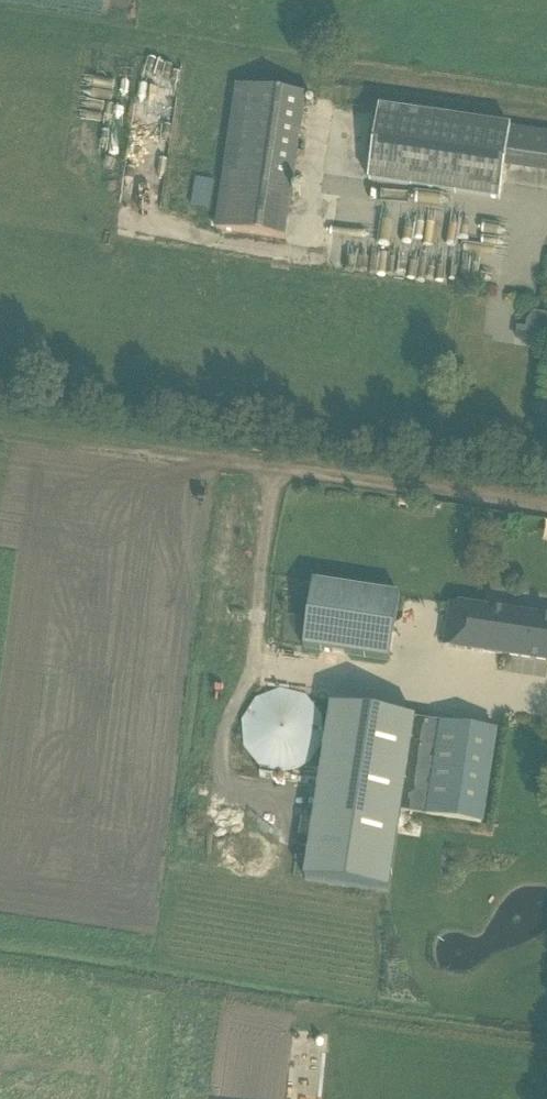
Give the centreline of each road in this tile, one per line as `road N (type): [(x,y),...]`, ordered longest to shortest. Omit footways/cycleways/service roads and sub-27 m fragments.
road 1 (track): [(546,508),(0,427)]

